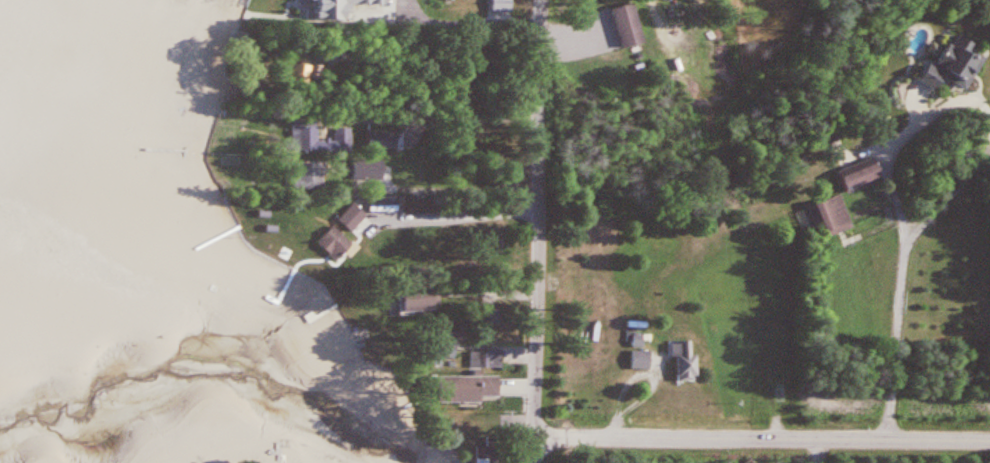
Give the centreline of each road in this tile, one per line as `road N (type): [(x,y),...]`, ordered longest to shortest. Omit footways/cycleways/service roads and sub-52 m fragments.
road 1 (residential): [(530,462),(541,373),(545,0)]
road 2 (residential): [(989,437),(530,433)]

